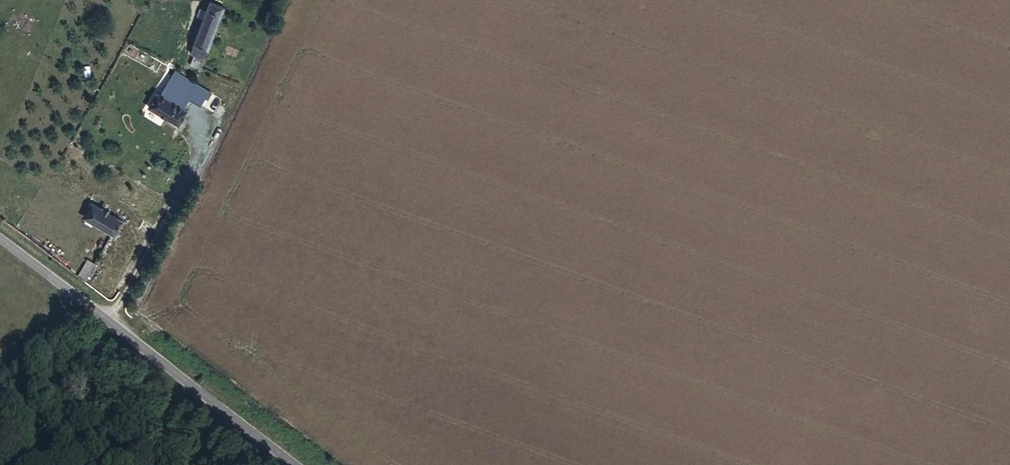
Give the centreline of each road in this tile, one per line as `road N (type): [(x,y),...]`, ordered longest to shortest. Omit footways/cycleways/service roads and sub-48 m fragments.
road 1 (tertiary): [(305,464),(0,244)]

